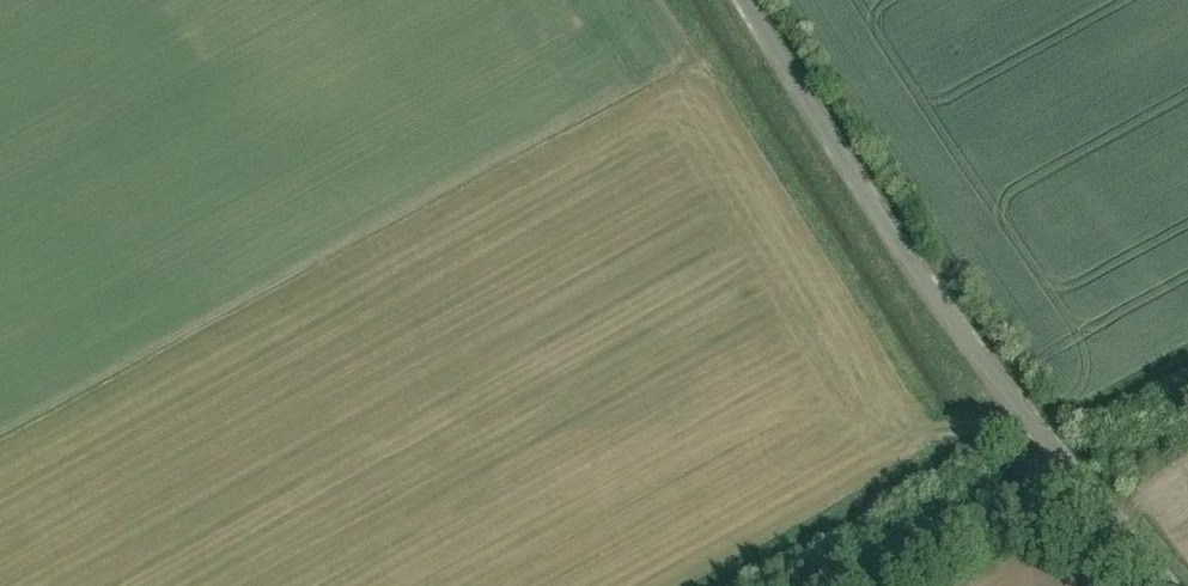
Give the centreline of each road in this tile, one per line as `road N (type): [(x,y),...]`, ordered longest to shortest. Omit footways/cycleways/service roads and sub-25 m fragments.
road 1 (unclassified): [(1177,585),(1078,465),(907,220),(771,0)]

